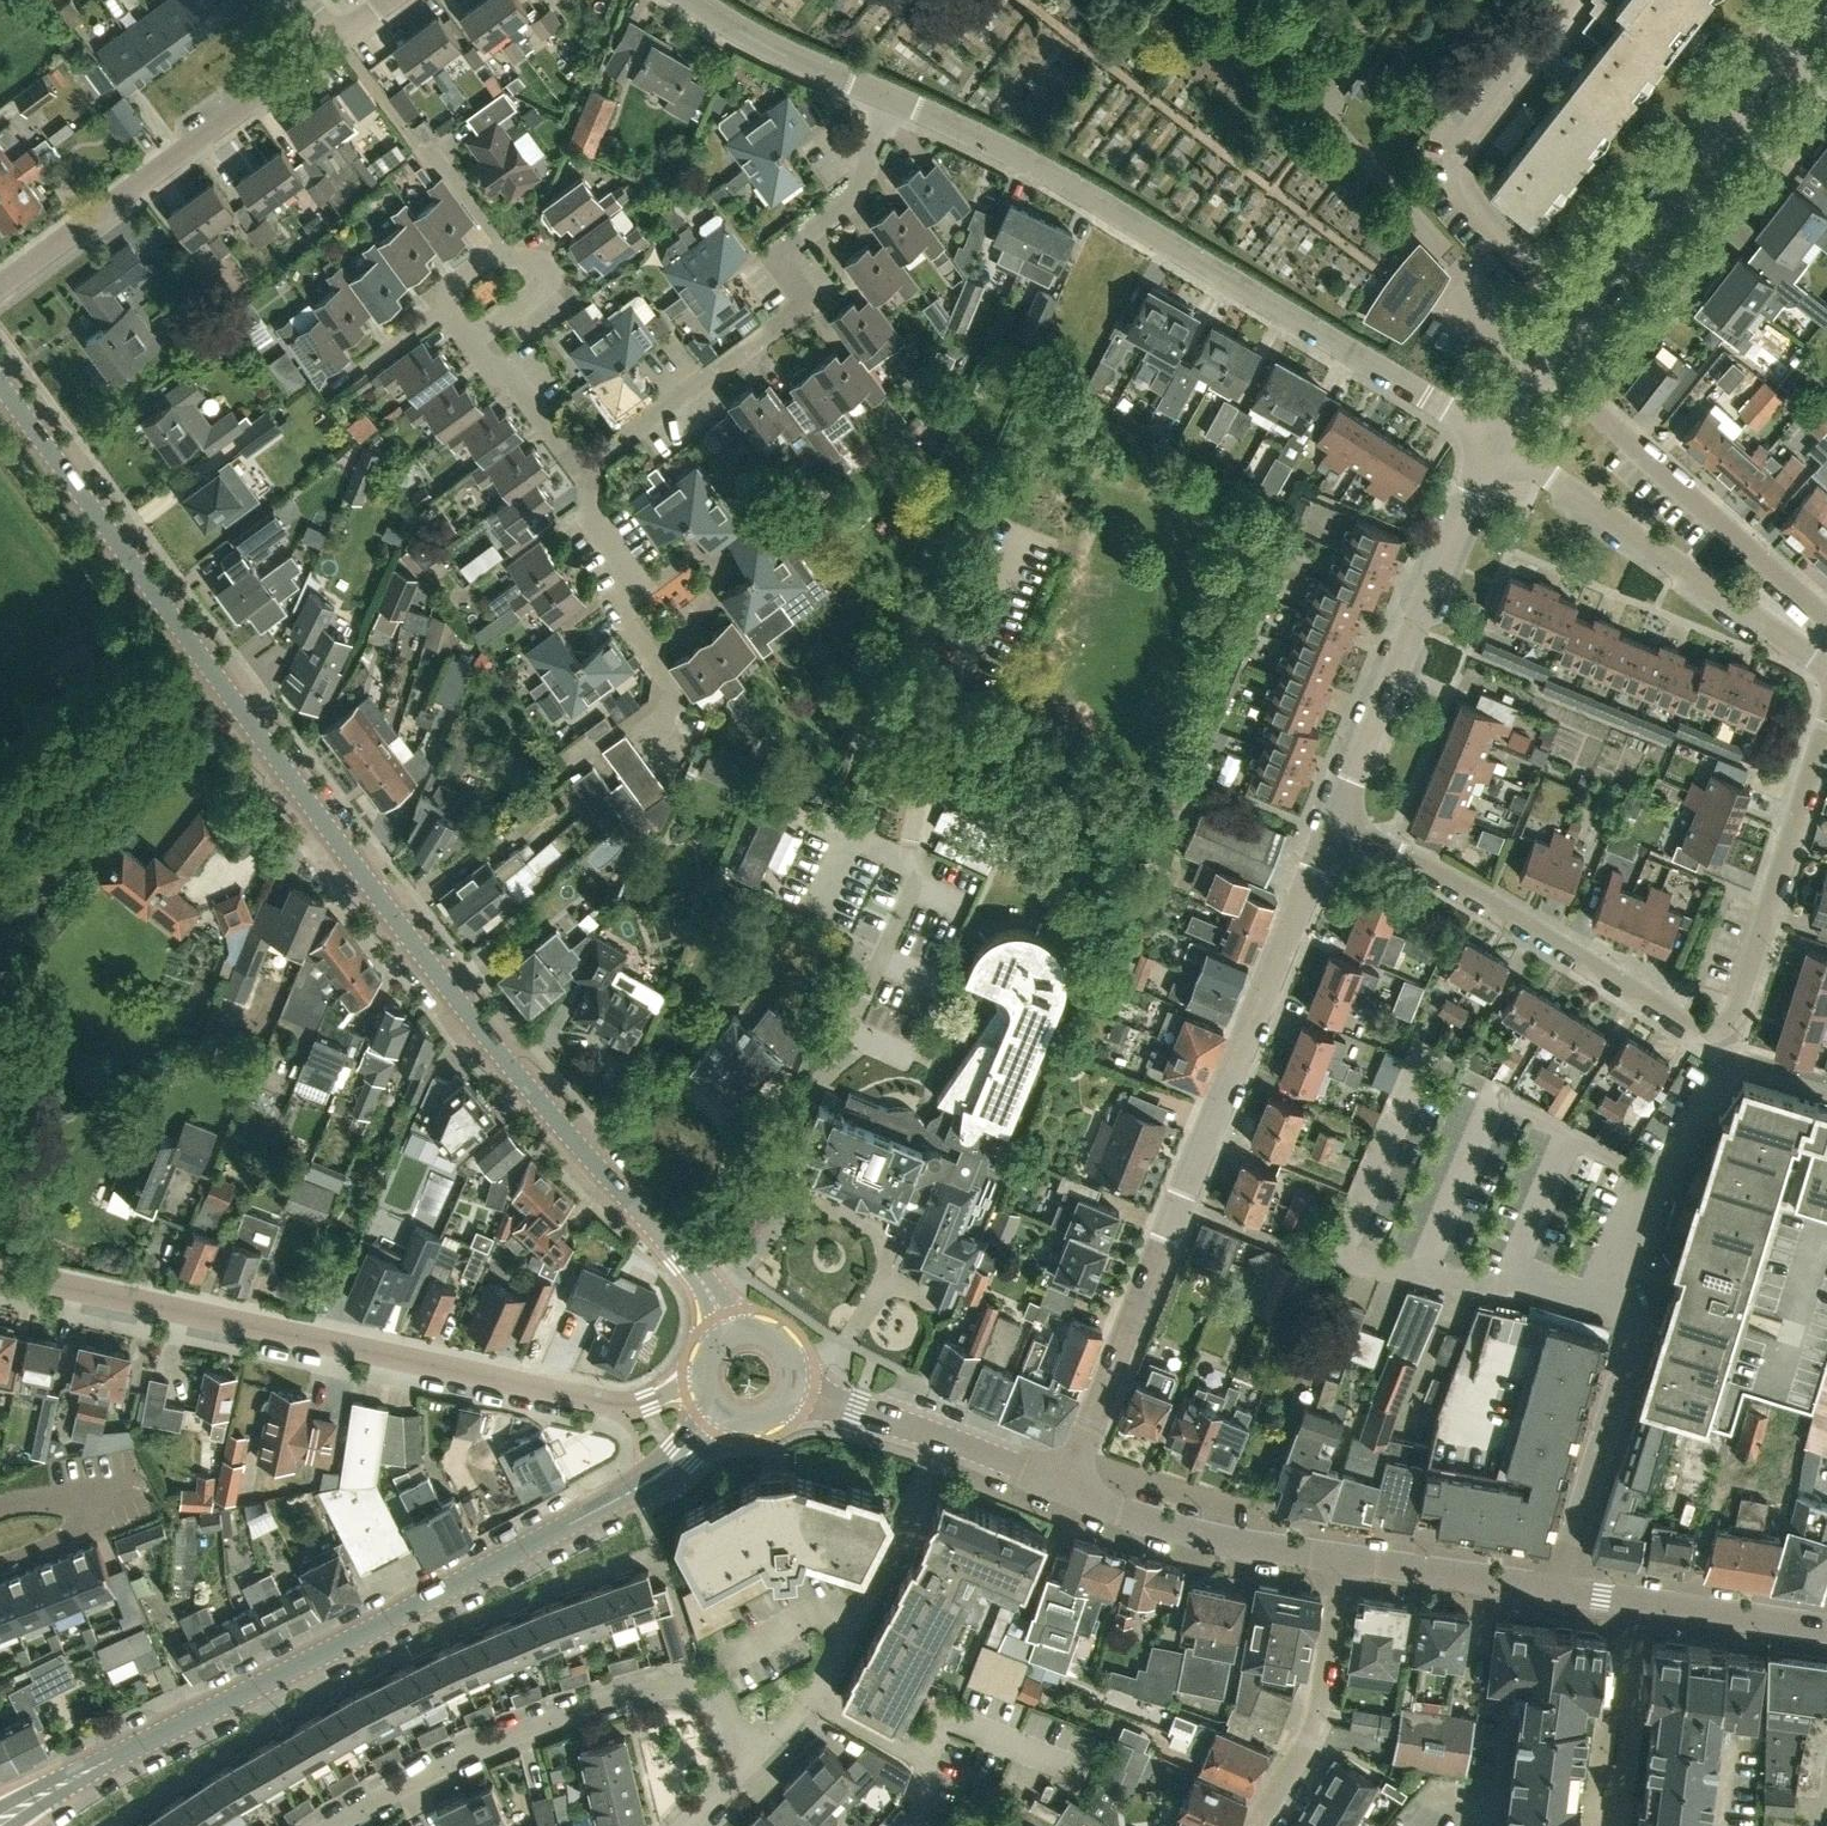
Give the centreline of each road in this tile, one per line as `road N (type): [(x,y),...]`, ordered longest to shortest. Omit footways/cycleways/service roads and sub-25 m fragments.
road 1 (tertiary): [(735,1337),(690,1261),(551,1115),(429,967),(0,385)]
road 2 (tertiary): [(7,1818),(640,1487),(724,1409)]
road 3 (residential): [(1826,727),(1736,1014),(1714,1031),(1696,1031),(1337,821)]
road 4 (residential): [(707,1381),(647,1402),(611,1405),(0,1272)]
road 5 (residential): [(1067,1490),(1337,821)]
road 6 (residential): [(896,100),(1086,198),(1492,440)]
road 7 (residential): [(580,476),(808,305),(776,264),(847,211),(896,100)]
road 8 (tertiary): [(1826,1629),(1346,1559)]
road 9 (residential): [(739,1749),(728,1716),(709,1700),(662,1690),(518,1733),(338,1825)]
road 10 (residential): [(1542,361),(1826,0)]
road 11 (residential): [(0,289),(339,43)]
road 12 (residential): [(1337,821),(1492,440)]
road 13 (residential): [(1492,440),(1826,672)]
road 14 (residential): [(1542,361),(1826,621)]
road 15 (residential): [(647,731),(666,707),(664,667),(615,604),(640,584),(599,528),(580,476)]
road 16 (tertiary): [(1067,1490),(787,1388)]
road 17 (tertiary): [(1346,1559),(1199,1534),(1067,1490)]
road 18 (residential): [(1254,1825),(1321,1710),(1346,1559)]
road 19 (residential): [(506,255),(339,43)]
road 20 (residential): [(686,0),(739,34),(896,100)]
road 21 (residential): [(580,476),(472,339)]
road 22 (residential): [(506,255),(528,261),(547,287),(472,339)]
road 23 (residential): [(472,339),(447,305),(451,291),(506,255)]

